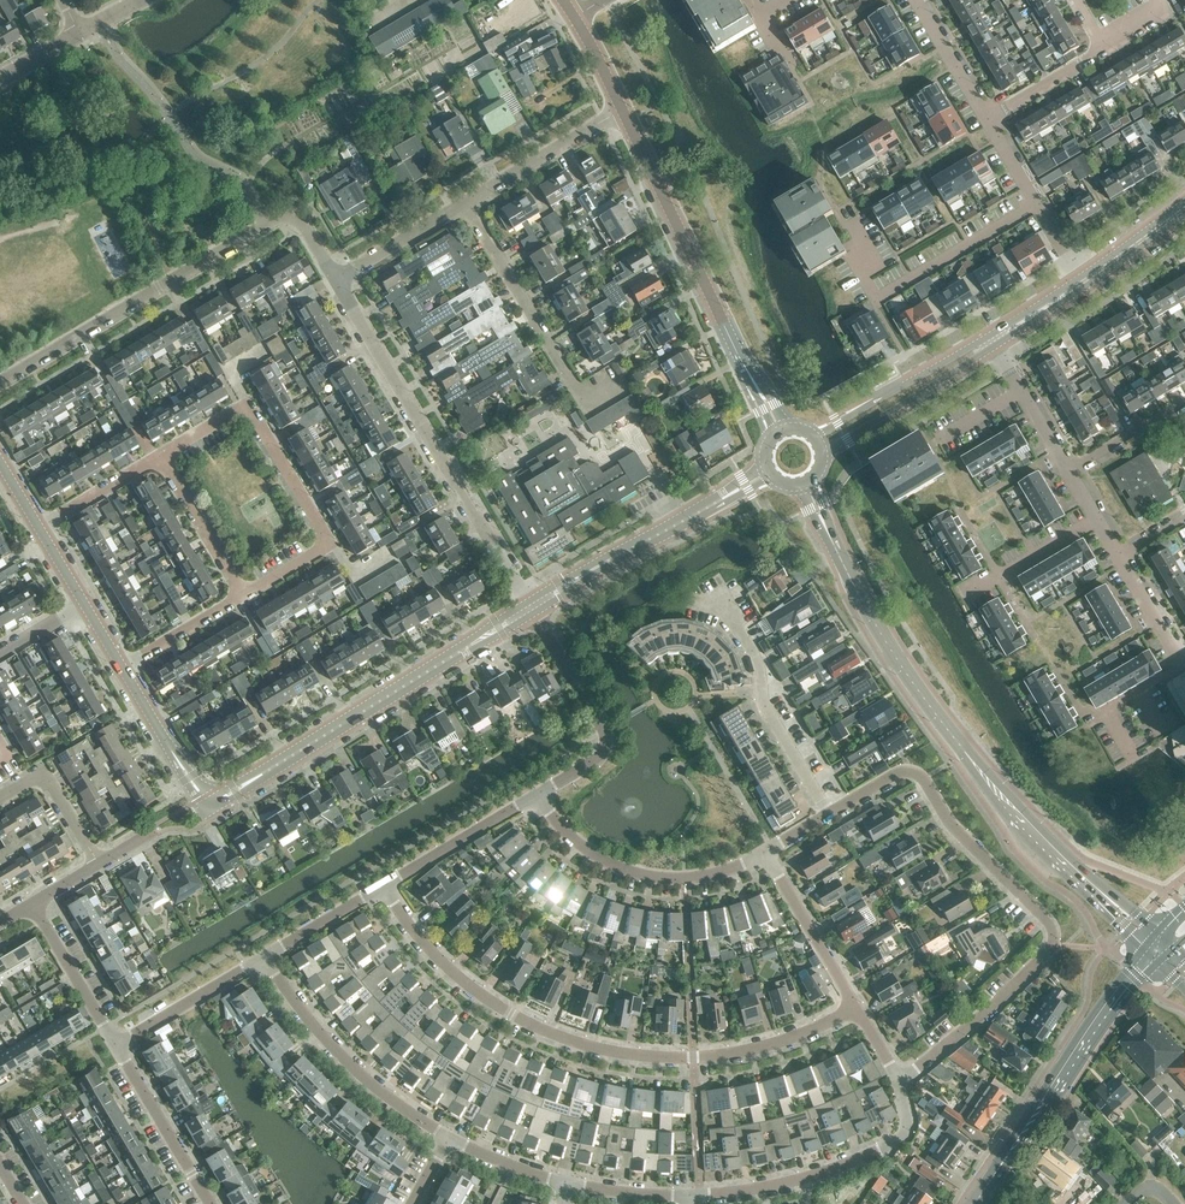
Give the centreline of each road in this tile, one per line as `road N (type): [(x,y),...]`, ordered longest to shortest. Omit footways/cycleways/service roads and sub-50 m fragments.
road 1 (tertiary): [(1162,945),(1004,802),(965,751),(863,596),(805,481)]
road 2 (residential): [(856,1007),(736,1052),(647,1056),(601,1048),(514,1015),(474,990),(408,925),(382,886)]
road 3 (residential): [(828,815),(905,772),(925,777),(950,820),(1055,928),(1053,946),(984,1019),(897,1082)]
road 4 (residential): [(1041,204),(892,289),(845,210),(993,126)]
road 5 (residential): [(0,381),(276,217),(304,226),(338,278)]
road 6 (residential): [(530,611),(338,278)]
road 7 (tertiary): [(212,798),(224,798),(530,611)]
road 8 (unclassified): [(779,433),(623,112)]
road 9 (secondary): [(977,1203),(1162,945)]
road 10 (residential): [(897,1082),(907,1119),(901,1139),(784,1183),(690,1196)]
road 11 (tertiary): [(530,611),(769,471)]
road 12 (residential): [(621,385),(583,403),(464,202)]
road 13 (residential): [(245,597),(330,547),(247,405)]
road 14 (residential): [(540,794),(565,829),(625,872),(706,877),(766,853)]
road 15 (residential): [(448,1136),(344,1059),(265,958)]
road 16 (residential): [(540,794),(603,755),(608,739),(530,611)]
road 17 (residential): [(828,815),(761,698),(758,664),(722,604)]
road 18 (tertiary): [(821,455),(998,346)]
road 19 (tertiary): [(992,335),(811,435)]
road 20 (residential): [(210,1203),(115,1045)]
road 21 (residential): [(382,886),(540,794)]
road 22 (residential): [(464,202),(623,112)]
road 23 (residential): [(856,1007),(766,853)]
road 24 (residential): [(115,1045),(265,958)]
road 25 (residential): [(245,597),(158,457)]
road 26 (residential): [(115,1045),(30,904)]
road 27 (tertiary): [(212,798),(182,768),(122,669)]
road 28 (residential): [(100,861),(42,771),(0,798)]
road 29 (residential): [(968,595),(1100,518)]
road 30 (residential): [(338,278),(464,202)]
road 31 (residential): [(122,669),(245,597)]
road 32 (residential): [(990,121),(917,0)]
road 33 (residential): [(38,527),(158,457)]
road 34 (residential): [(1104,43),(990,121)]
road 35 (residential): [(265,958),(382,886)]
road 36 (residential): [(1073,472),(1184,404)]
road 37 (residential): [(690,1196),(564,1182)]
road 38 (residential): [(564,1182),(448,1136)]
road 39 (tertiary): [(1087,281),(1184,210)]

